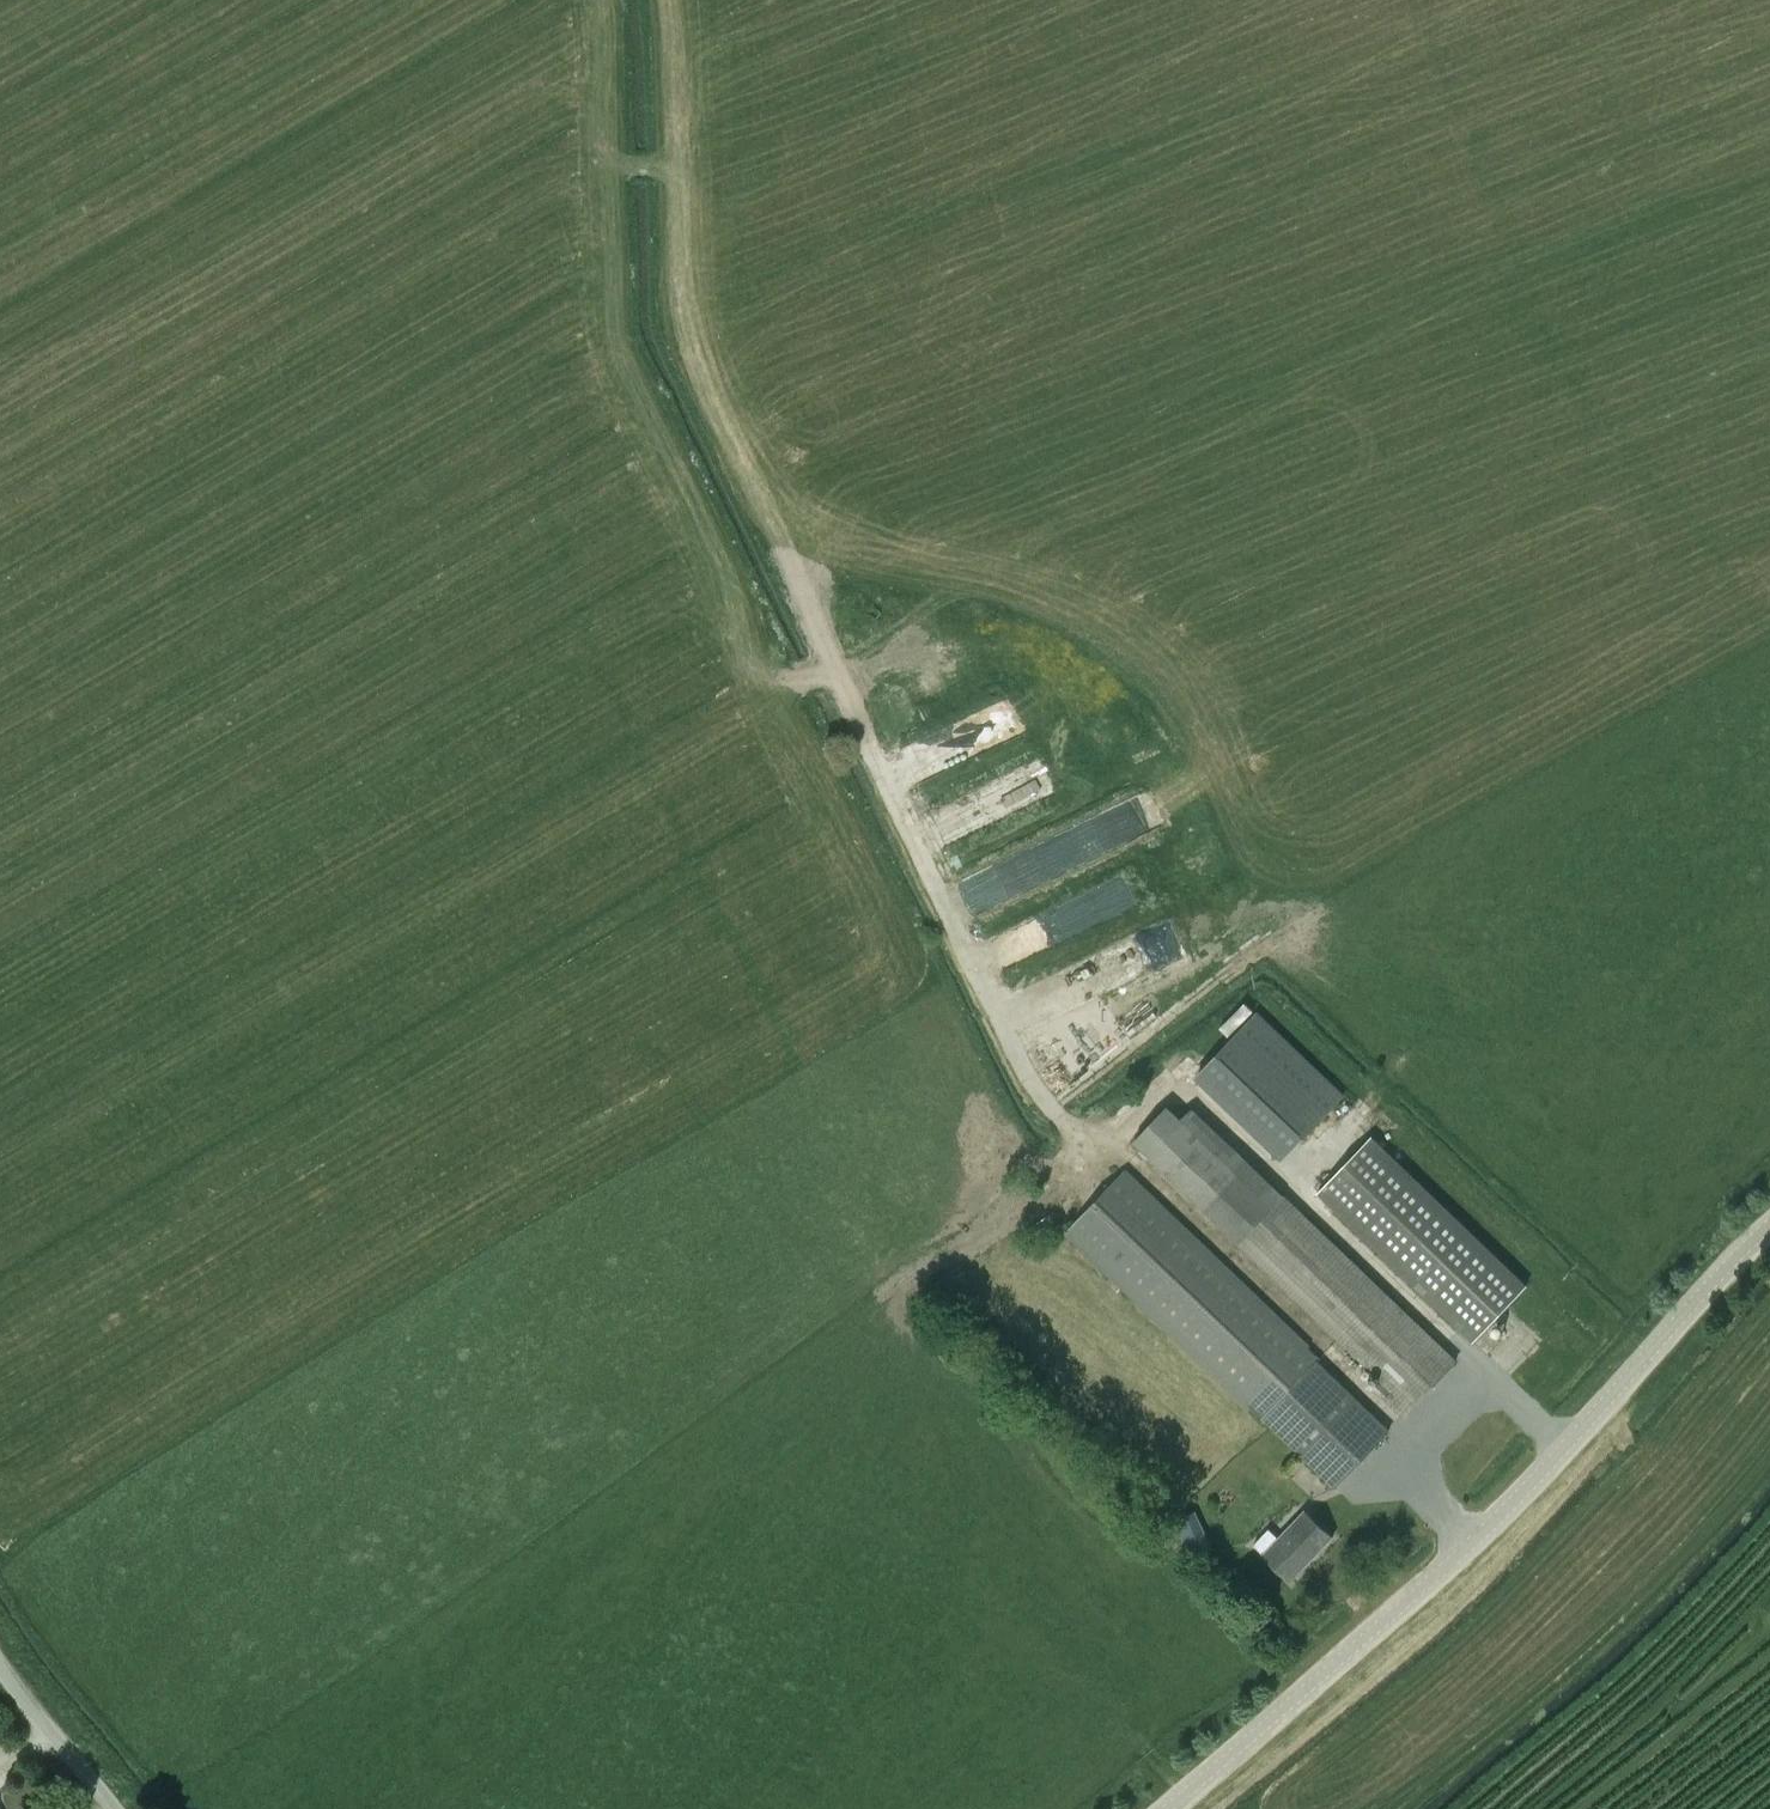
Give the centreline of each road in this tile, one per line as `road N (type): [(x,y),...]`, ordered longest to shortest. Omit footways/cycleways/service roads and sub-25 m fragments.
road 1 (unclassified): [(1124,1808),(1356,1626),(1521,1472),(1769,1206)]
road 2 (unclassified): [(115,1808),(0,1635)]

